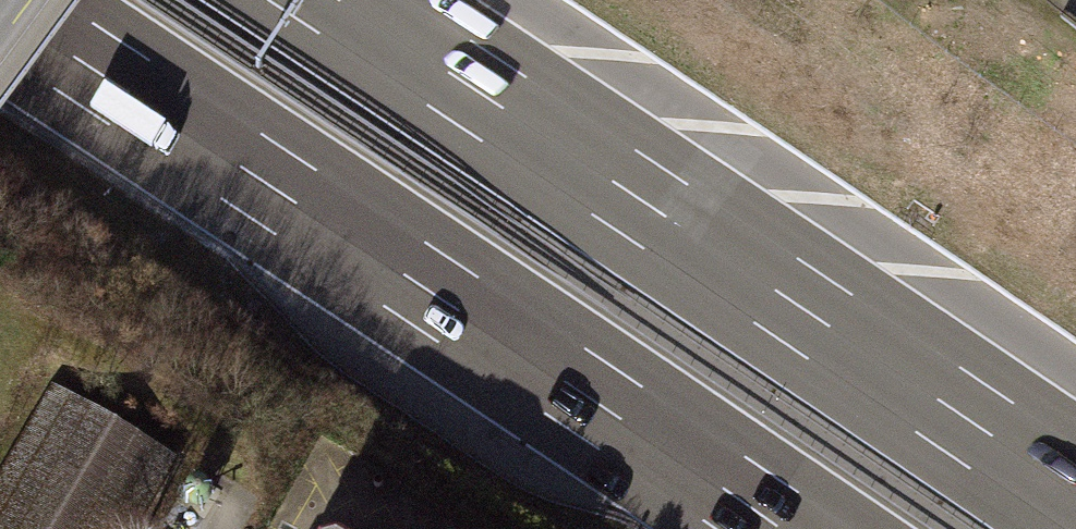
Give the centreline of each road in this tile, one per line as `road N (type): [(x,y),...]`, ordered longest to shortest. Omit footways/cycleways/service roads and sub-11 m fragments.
road 1 (motorway): [(0,9),(782,528)]
road 2 (motorway): [(1075,493),(338,0)]

